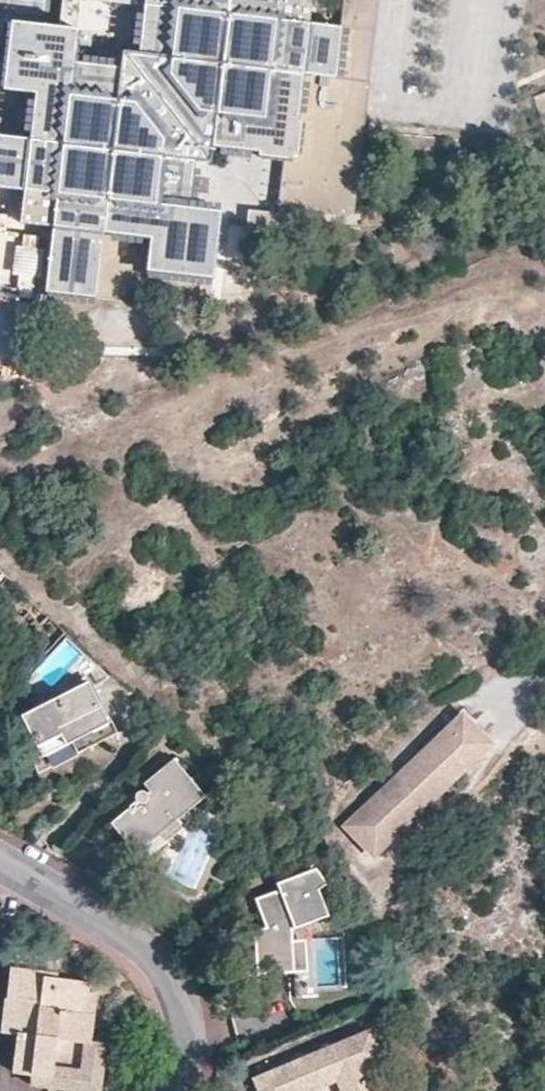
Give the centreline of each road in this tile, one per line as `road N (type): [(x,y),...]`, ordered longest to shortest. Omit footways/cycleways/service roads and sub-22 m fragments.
road 1 (residential): [(0,867),(139,948),(172,985),(186,1025),(187,1068),(179,1090)]

